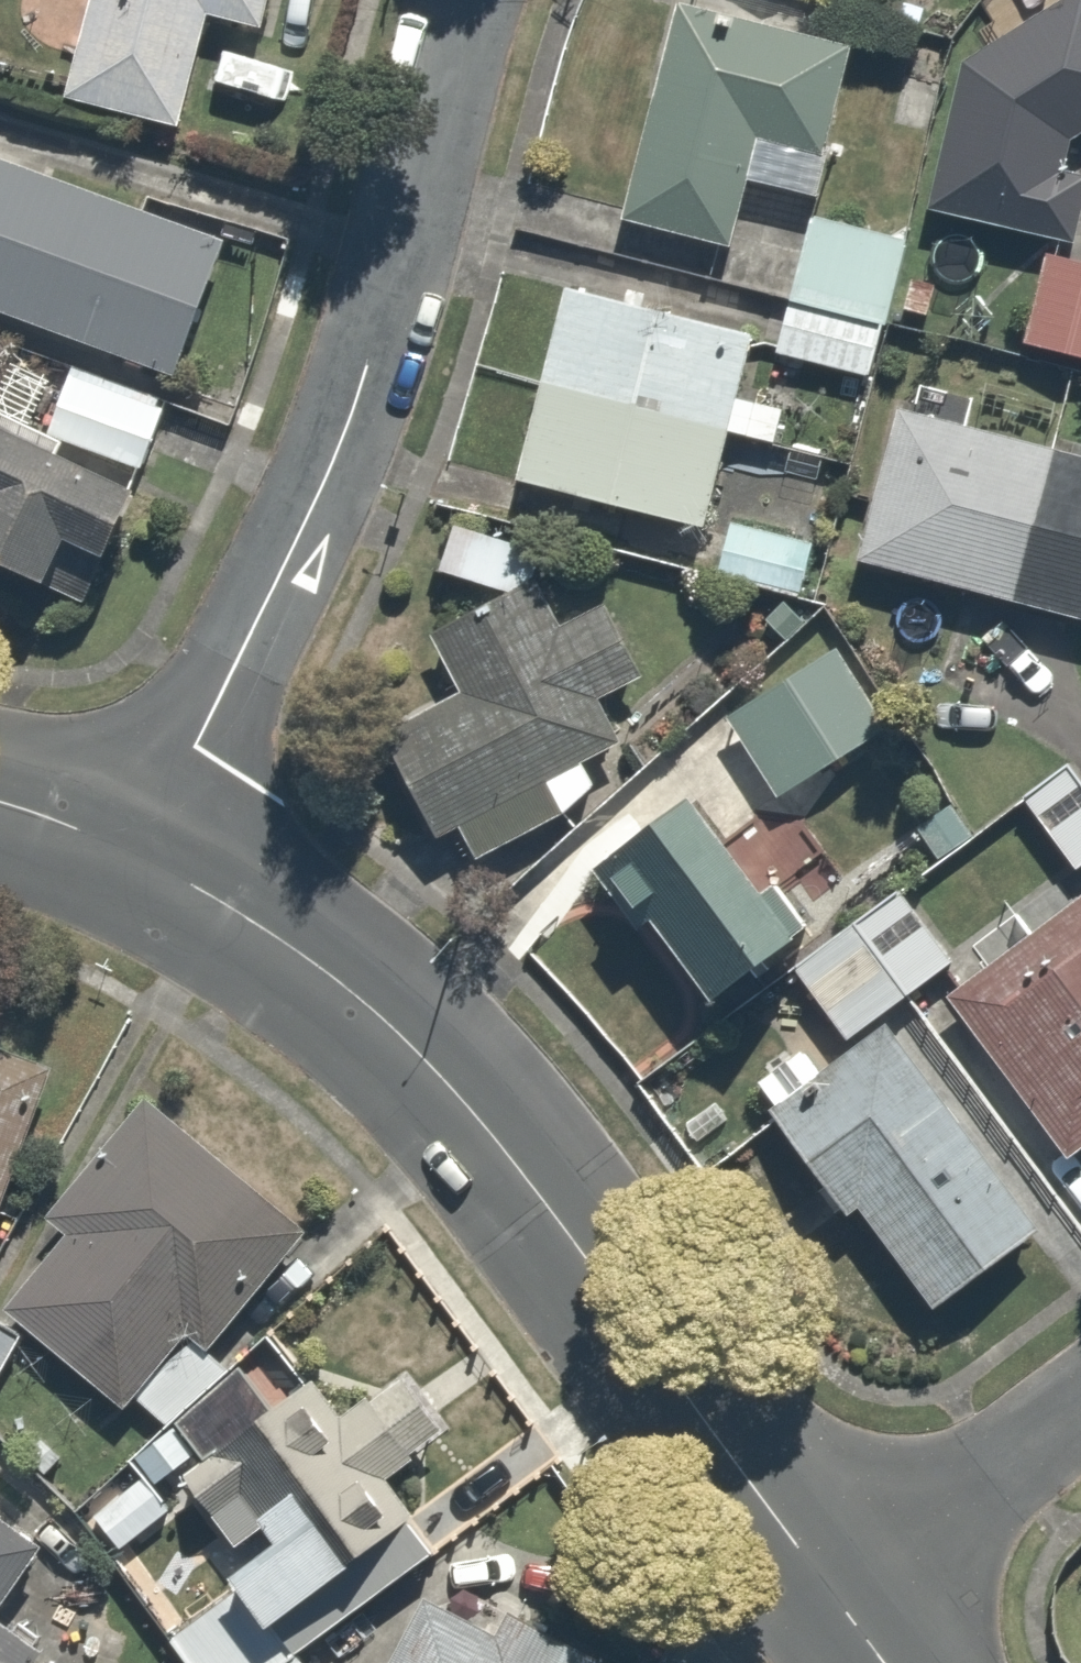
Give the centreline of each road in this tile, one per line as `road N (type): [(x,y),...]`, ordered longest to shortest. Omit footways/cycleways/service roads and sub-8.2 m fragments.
road 1 (tertiary): [(827,1588),(457,1091),(356,998),(258,924),(135,854)]
road 2 (residential): [(135,854),(339,446),(470,0)]
road 3 (residential): [(827,1588),(1080,1404)]
road 4 (tertiary): [(135,854),(0,802)]

